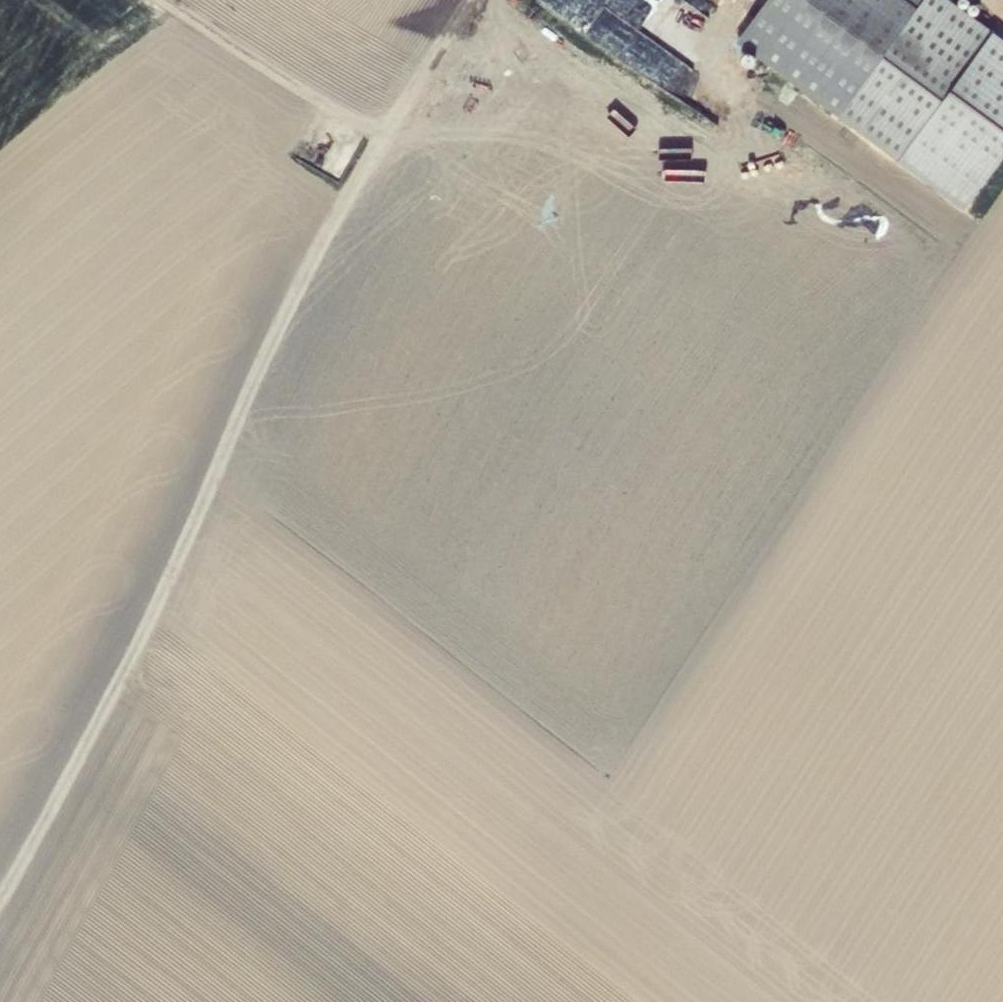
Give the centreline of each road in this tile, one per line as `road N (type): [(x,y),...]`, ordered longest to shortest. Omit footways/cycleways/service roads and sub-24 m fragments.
road 1 (track): [(0,902),(370,145),(477,0)]

